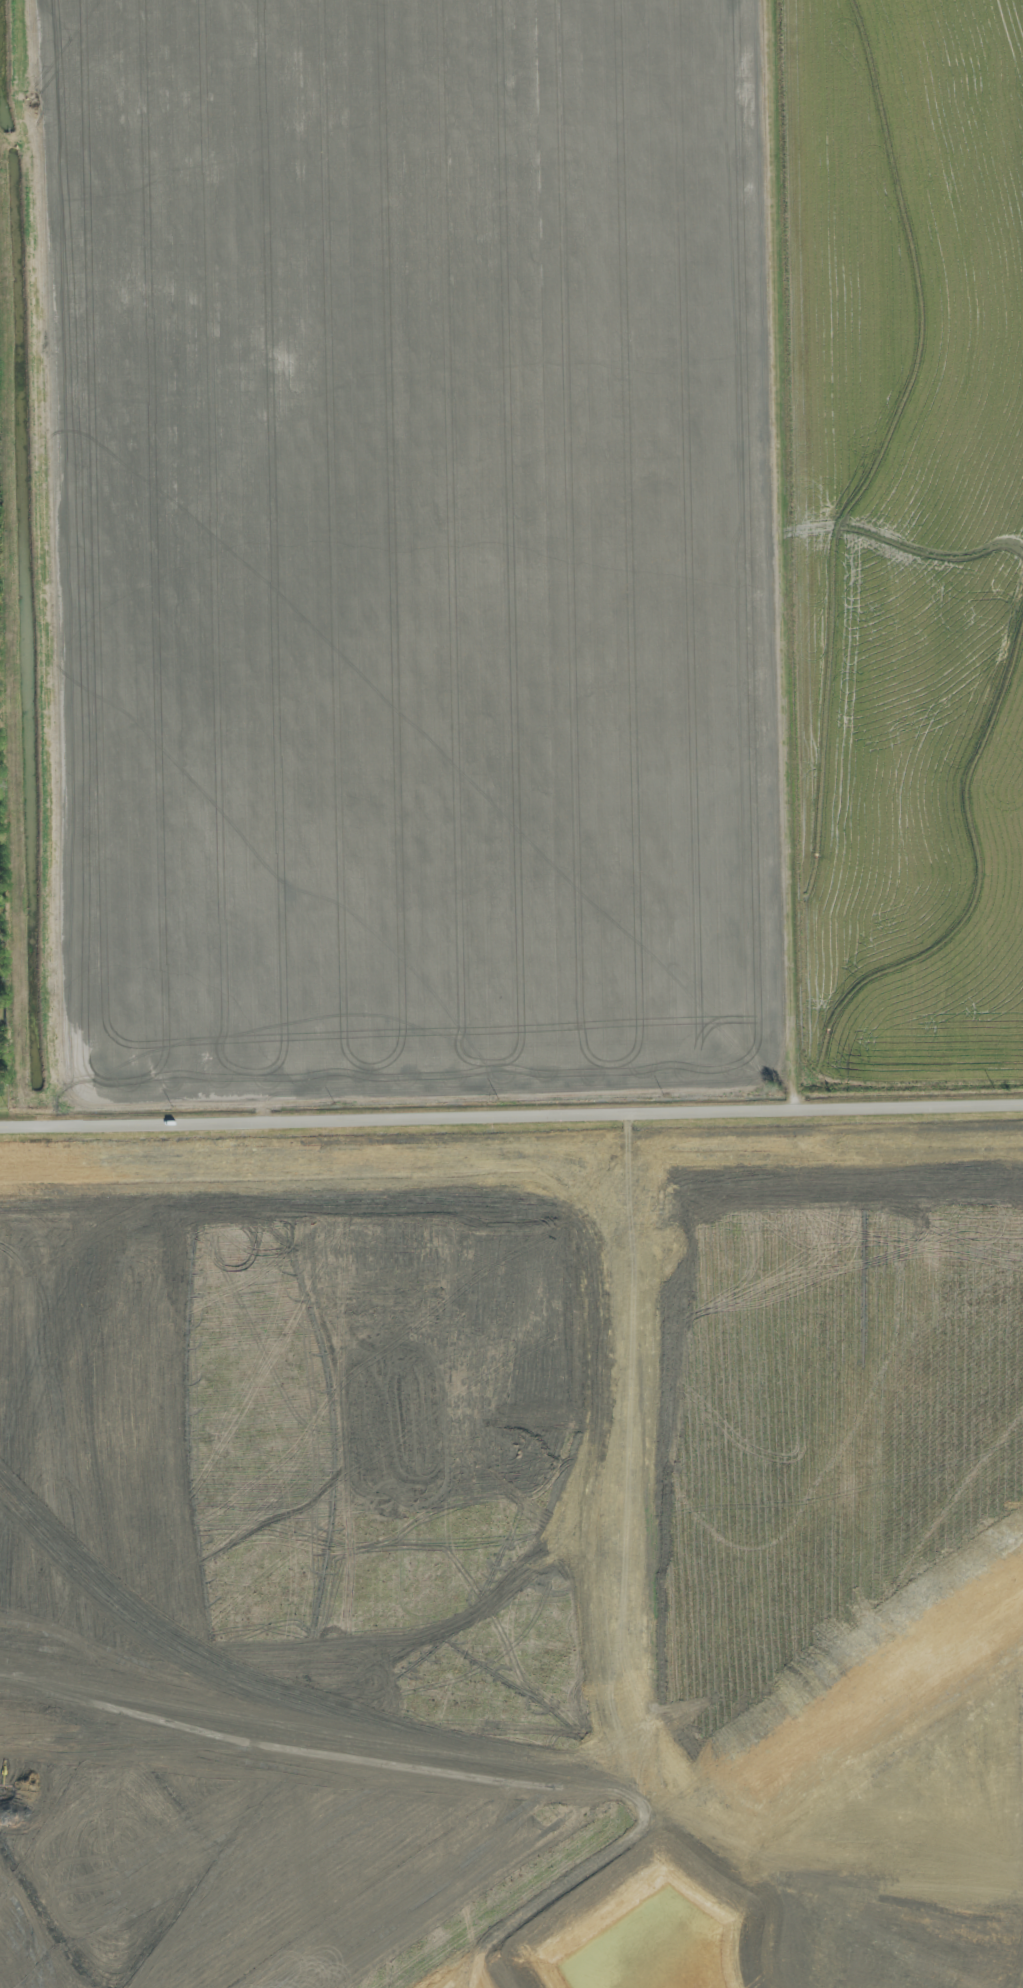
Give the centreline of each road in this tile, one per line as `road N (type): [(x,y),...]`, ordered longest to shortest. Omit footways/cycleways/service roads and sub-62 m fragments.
road 1 (tertiary): [(0,1127),(1022,1102)]

